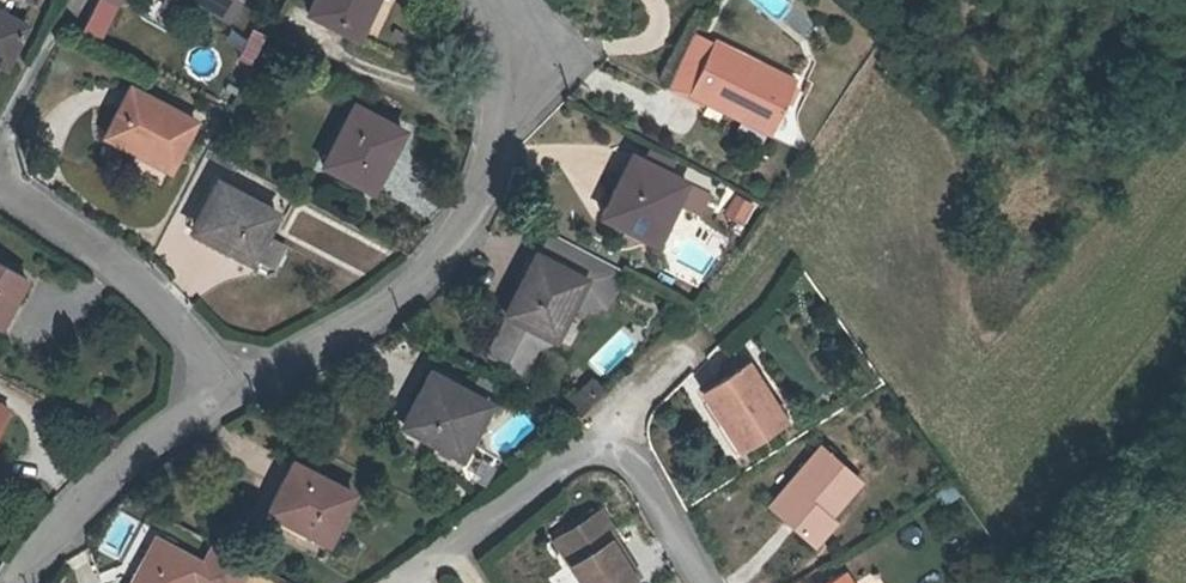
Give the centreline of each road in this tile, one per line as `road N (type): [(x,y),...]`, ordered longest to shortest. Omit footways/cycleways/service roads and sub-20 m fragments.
road 1 (residential): [(495,0),(508,19),(515,98),(486,183),(422,275),(229,386)]
road 2 (residential): [(402,582),(574,449),(592,444),(629,457),(699,582)]
road 3 (residential): [(0,185),(110,256),(229,386)]
road 4 (residential): [(229,386),(73,513),(20,582)]

